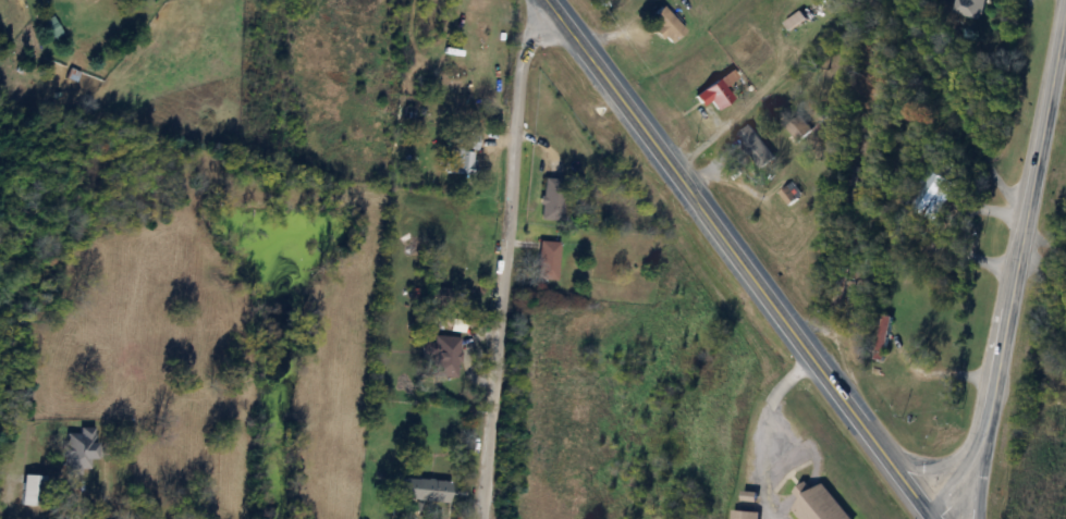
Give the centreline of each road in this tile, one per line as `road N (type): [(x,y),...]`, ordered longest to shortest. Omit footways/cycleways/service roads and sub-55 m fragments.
road 1 (primary): [(935,518),(553,0)]
road 2 (residential): [(476,518),(518,61),(555,3)]
road 3 (secondary): [(942,518),(985,440),(1065,11)]

